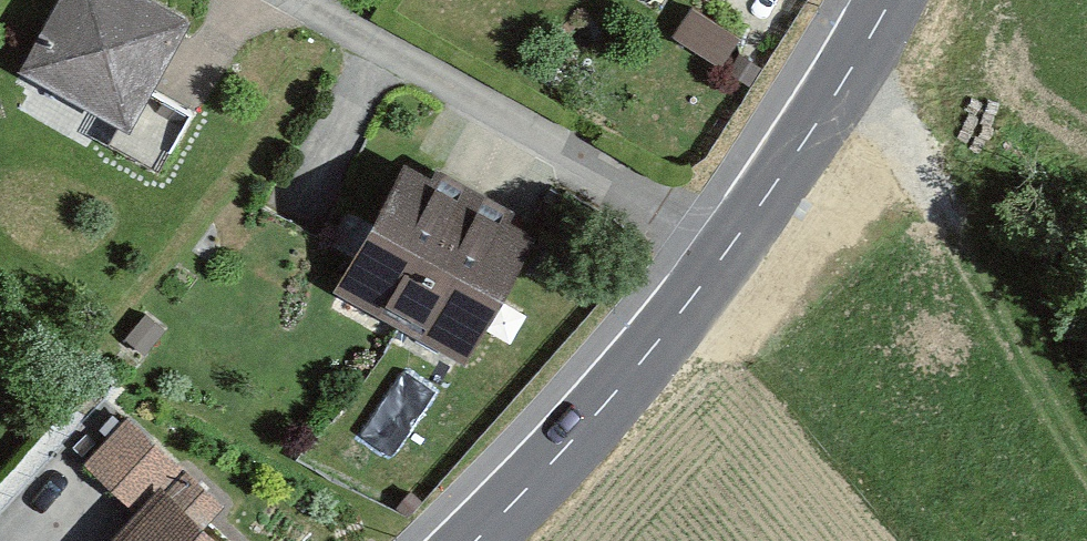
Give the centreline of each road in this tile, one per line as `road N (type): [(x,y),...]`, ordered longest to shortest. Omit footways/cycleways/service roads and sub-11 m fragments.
road 1 (residential): [(733,242),(294,0)]
road 2 (tertiary): [(469,540),(651,351),(733,242)]
road 3 (tertiary): [(733,242),(842,86),(887,0)]

